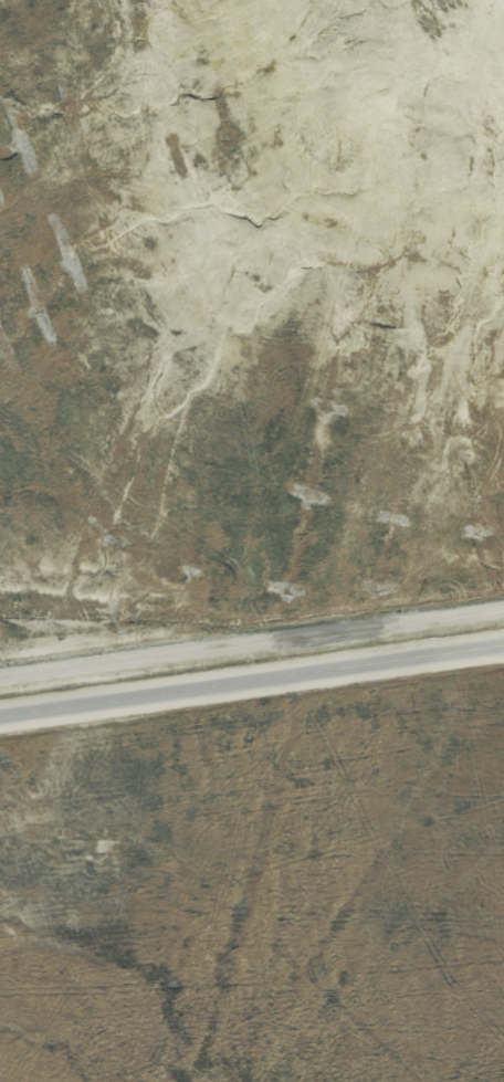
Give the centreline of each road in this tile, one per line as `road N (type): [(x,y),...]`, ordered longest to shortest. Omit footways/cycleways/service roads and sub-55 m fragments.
road 1 (tertiary): [(0,719),(503,647)]

